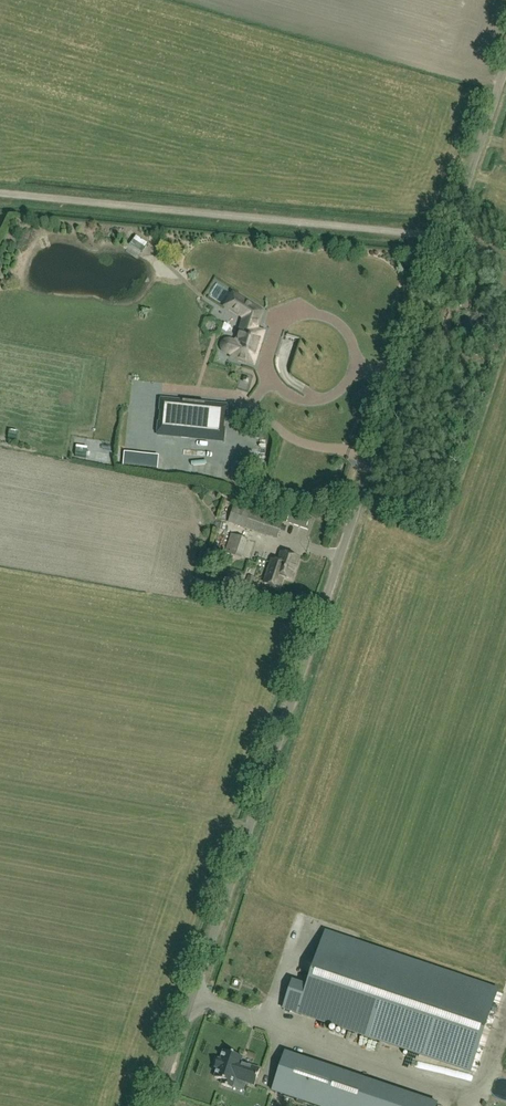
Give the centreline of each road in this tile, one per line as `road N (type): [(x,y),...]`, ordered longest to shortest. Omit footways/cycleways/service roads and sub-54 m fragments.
road 1 (unclassified): [(156,1105),(505,62)]

